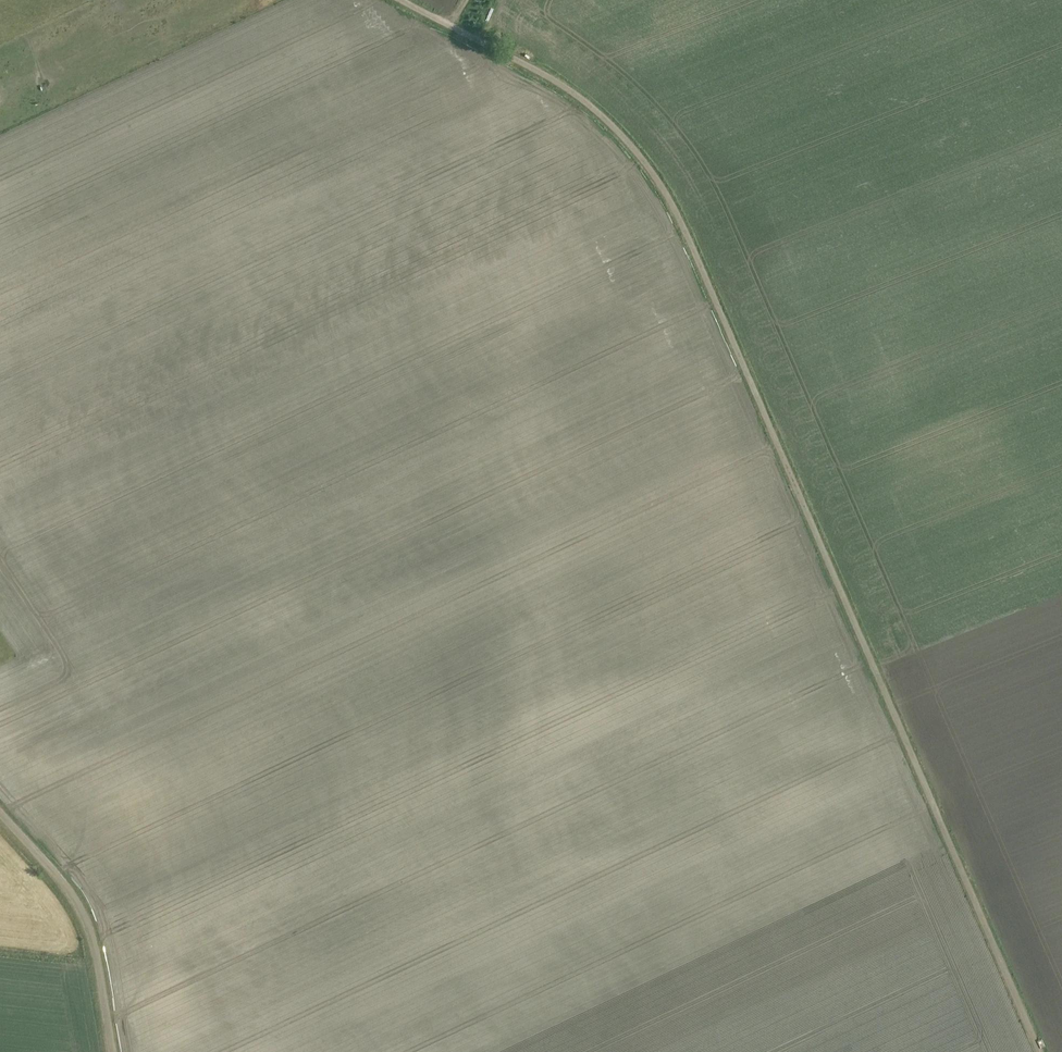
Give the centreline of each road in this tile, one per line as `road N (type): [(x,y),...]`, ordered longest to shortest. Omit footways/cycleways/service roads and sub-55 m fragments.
road 1 (unclassified): [(1040,1051),(673,207),(613,126),(564,86),(401,0)]
road 2 (unclassified): [(109,1051),(77,905),(0,809)]

